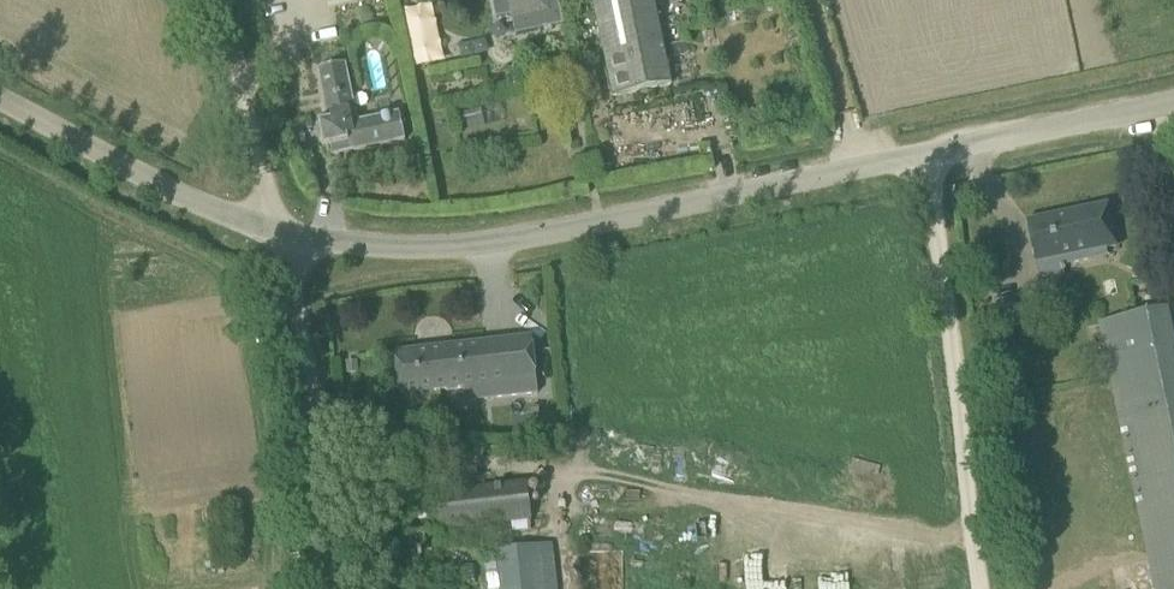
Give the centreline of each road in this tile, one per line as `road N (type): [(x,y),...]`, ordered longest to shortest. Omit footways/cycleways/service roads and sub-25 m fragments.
road 1 (unclassified): [(1173,105),(445,248),(315,235),(191,200),(0,90)]
road 2 (track): [(341,588),(312,388),(225,0)]
road 3 (track): [(987,588),(930,153)]

